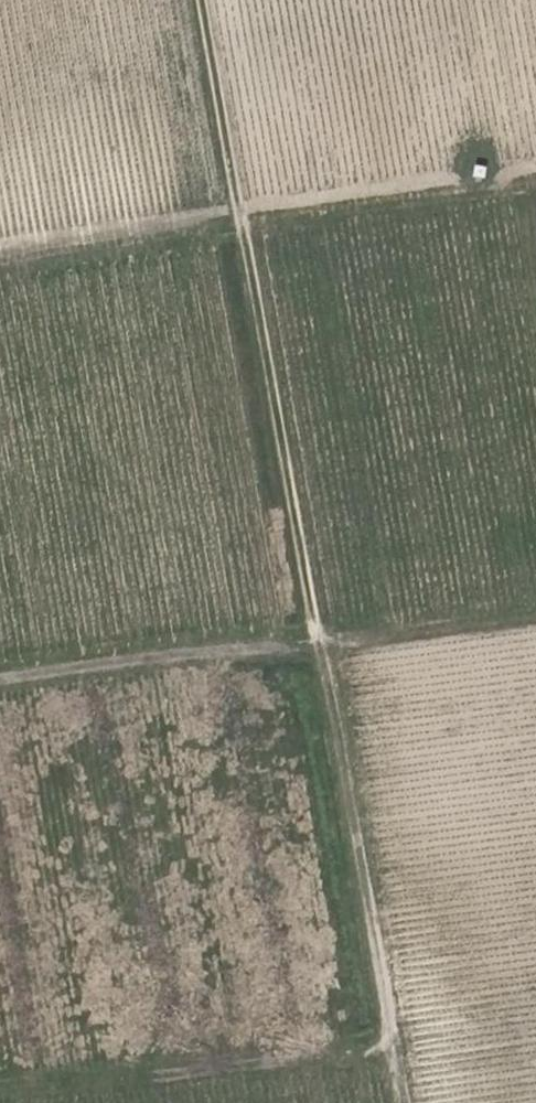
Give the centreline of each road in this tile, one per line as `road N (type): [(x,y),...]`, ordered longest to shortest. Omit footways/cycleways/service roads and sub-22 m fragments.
road 1 (track): [(199,0),(403,1102)]
road 2 (track): [(0,688),(321,648)]
road 3 (track): [(0,248),(238,212)]

